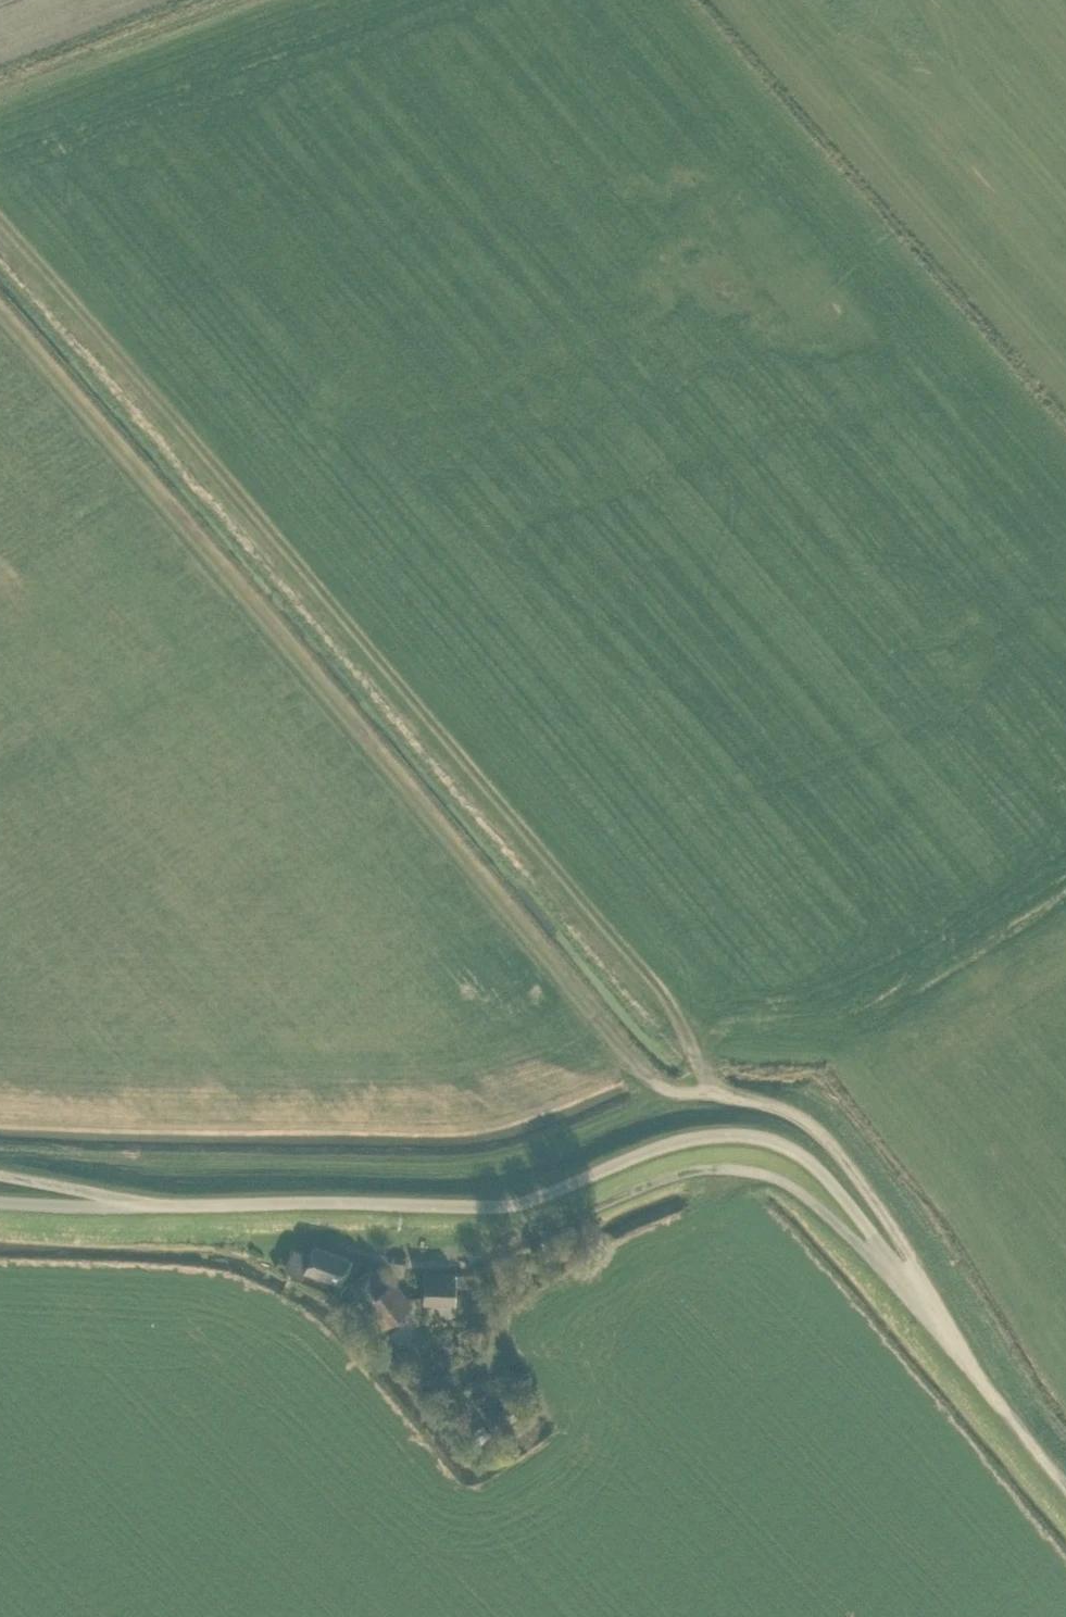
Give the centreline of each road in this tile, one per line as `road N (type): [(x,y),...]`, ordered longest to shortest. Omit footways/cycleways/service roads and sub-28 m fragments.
road 1 (unclassified): [(1065,1474),(828,1180),(797,1153),(751,1136),(687,1139),(502,1205),(0,1202)]

